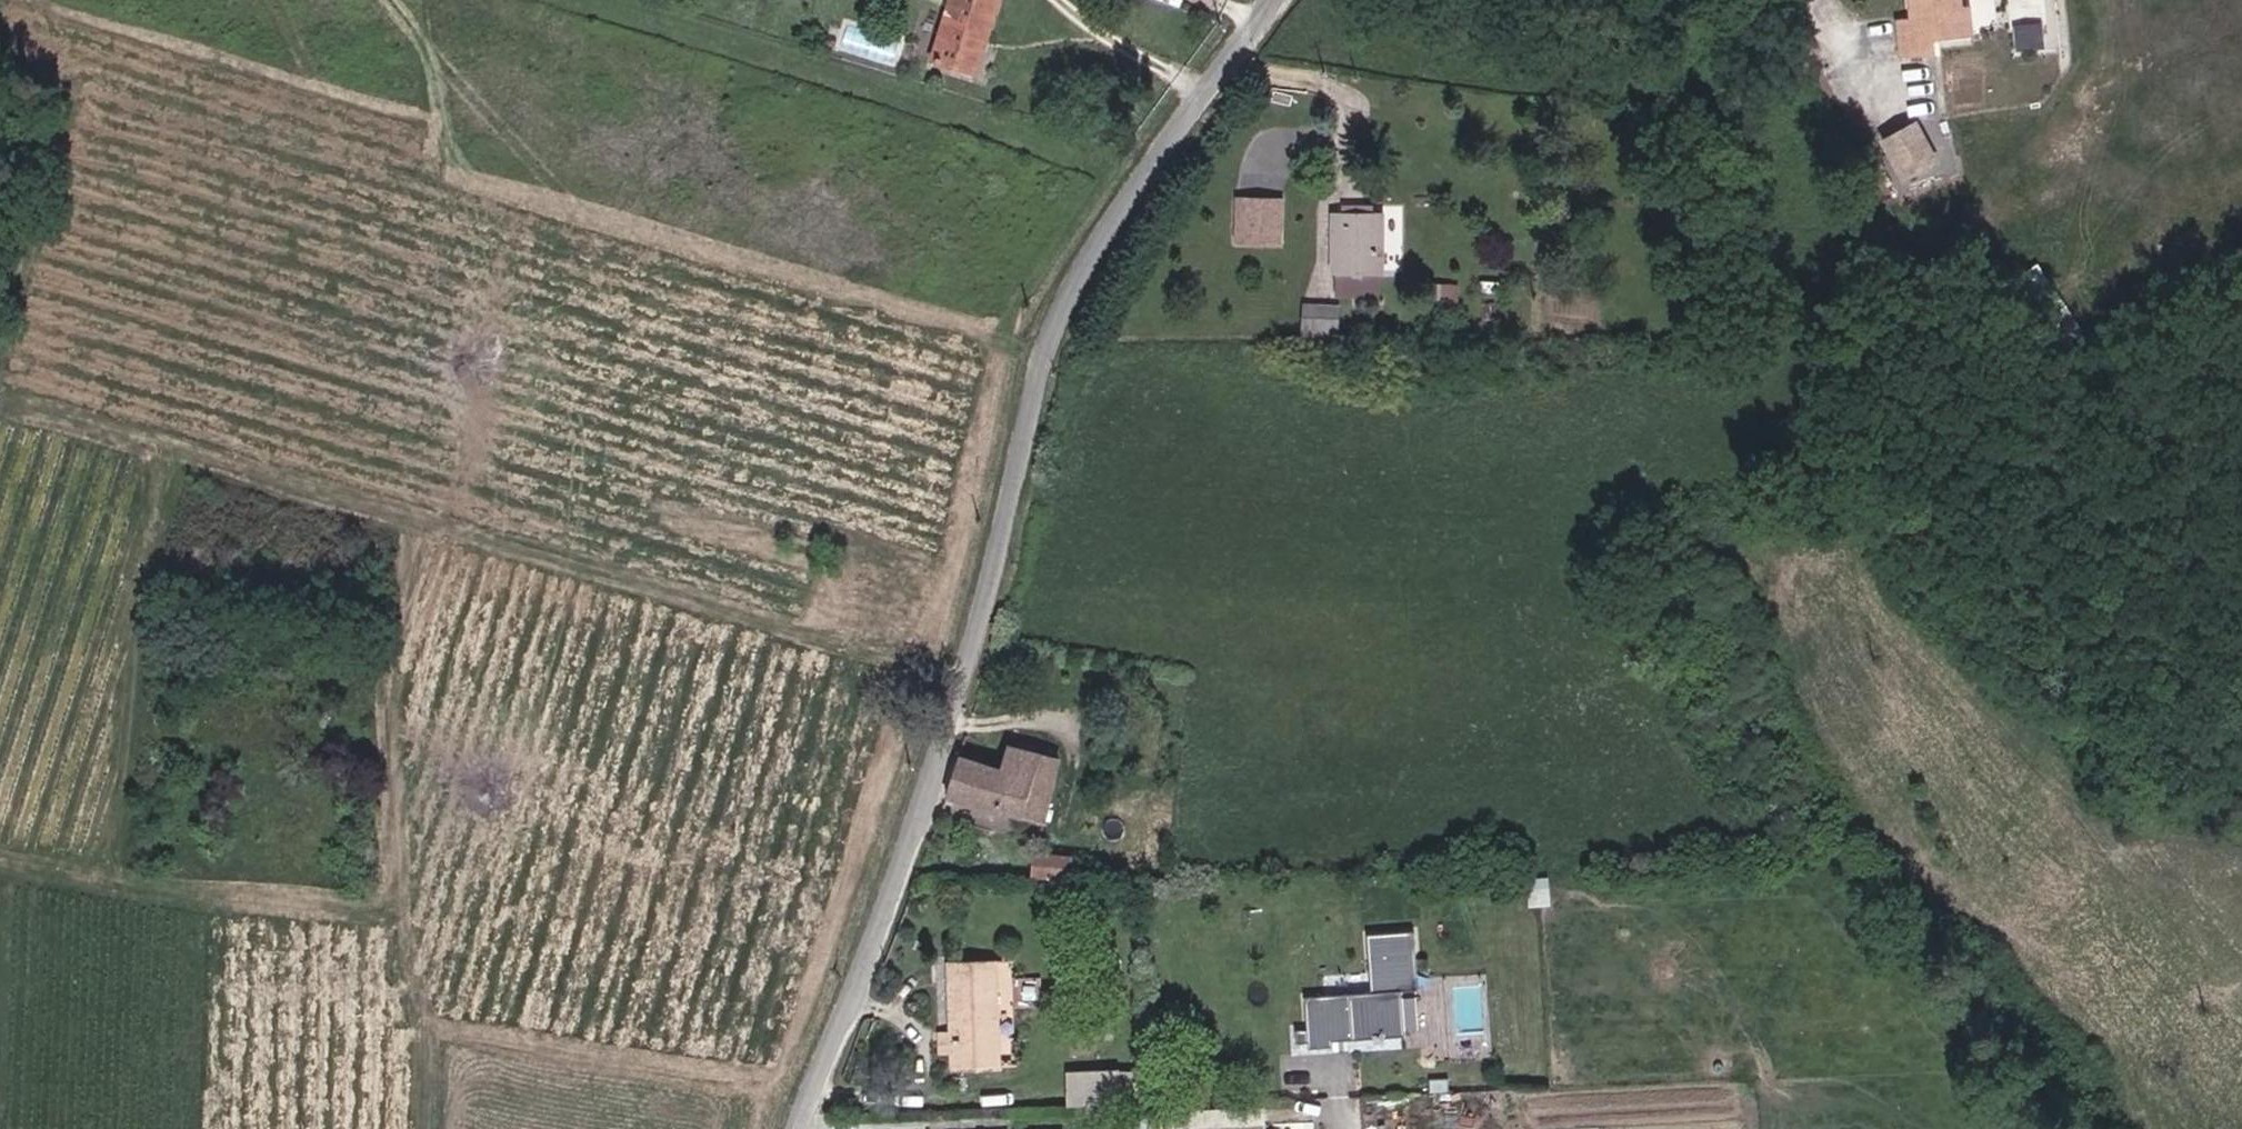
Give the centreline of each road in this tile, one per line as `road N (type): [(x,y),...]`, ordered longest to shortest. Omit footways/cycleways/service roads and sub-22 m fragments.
road 1 (unclassified): [(814,1128),(939,800),(1075,297),(1210,94),(1284,0)]

